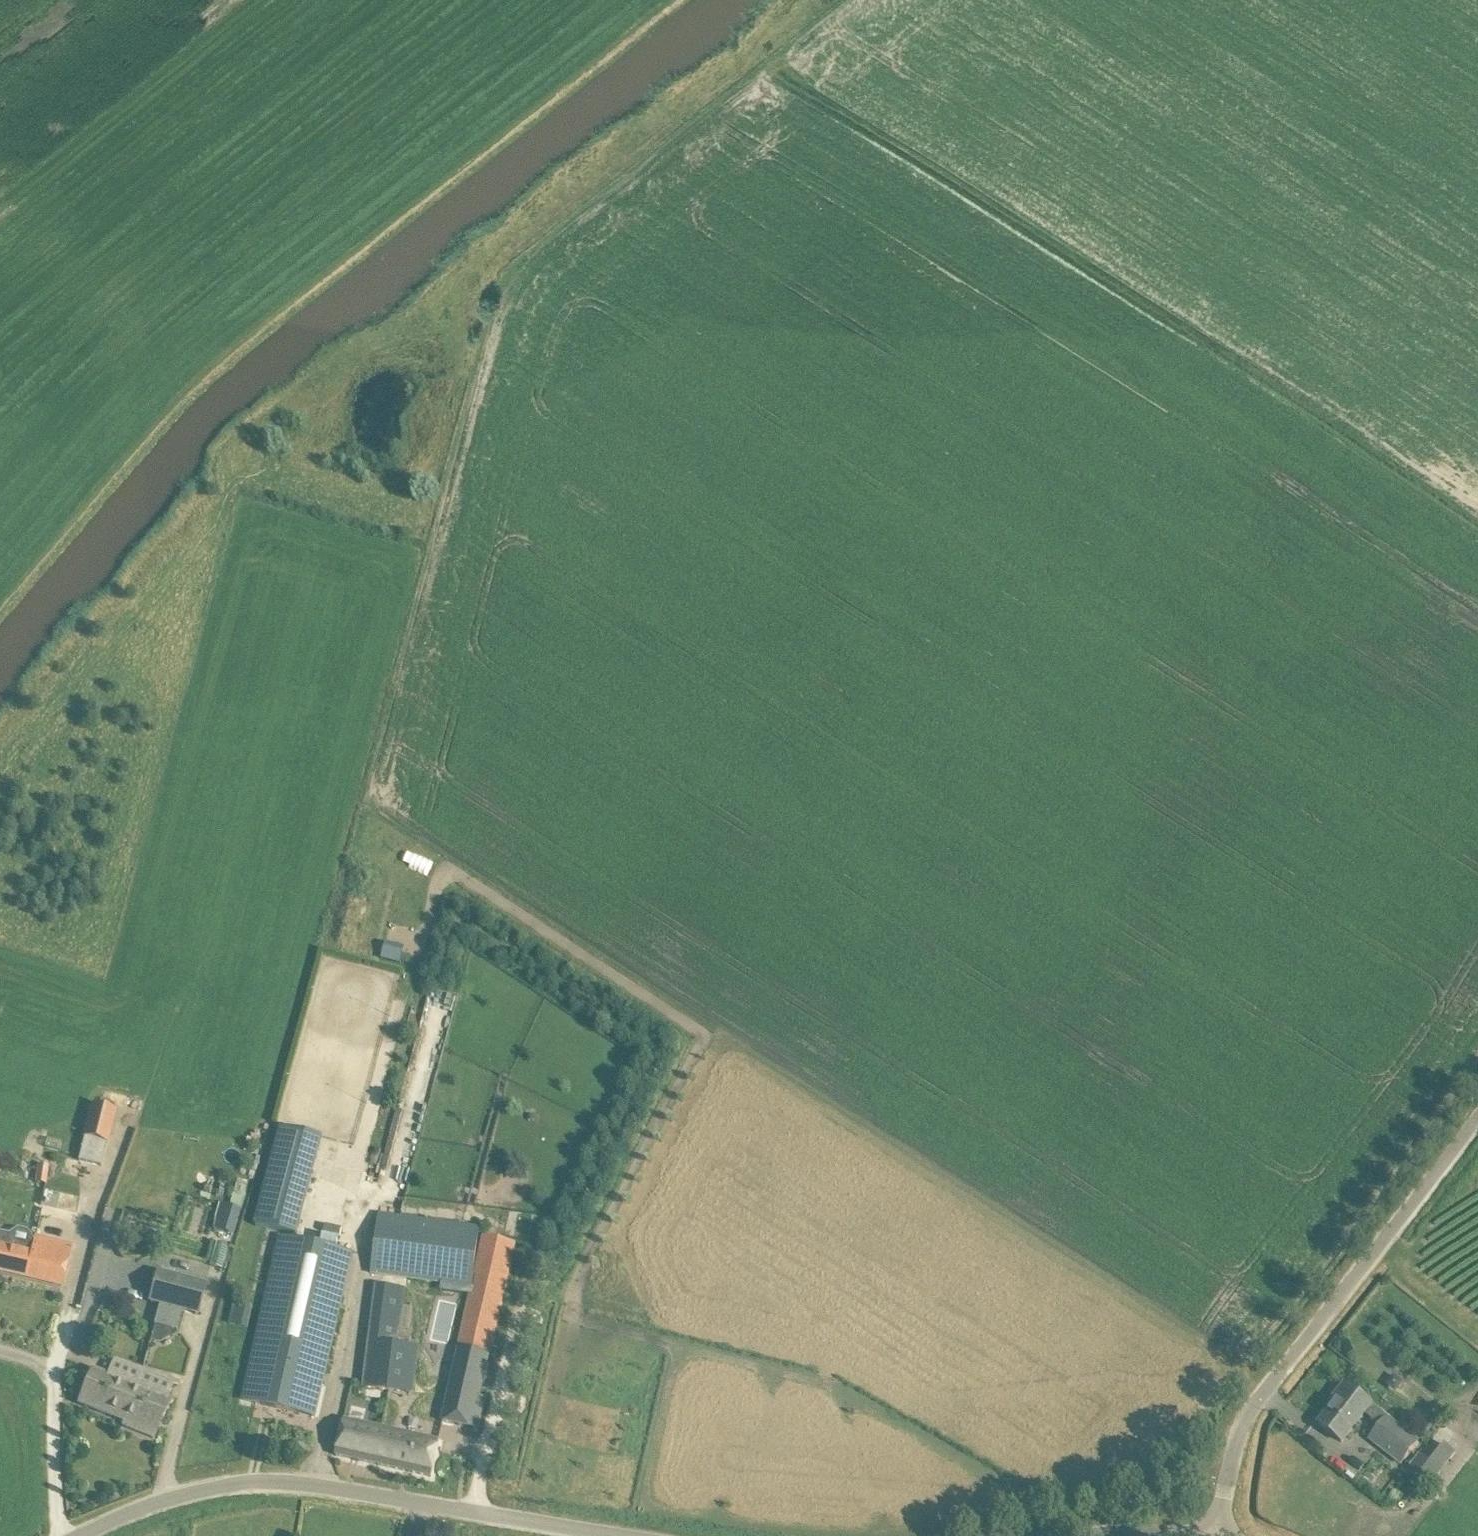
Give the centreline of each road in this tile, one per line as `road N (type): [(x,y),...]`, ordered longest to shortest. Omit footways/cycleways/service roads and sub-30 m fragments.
road 1 (unclassified): [(79,1535),(178,1495),(249,1484),(324,1487),(622,1535)]
road 2 (unclassified): [(1219,1535),(1250,1409),(1477,1099)]
road 3 (unclassified): [(1043,1535),(1119,1530),(1200,1535)]

